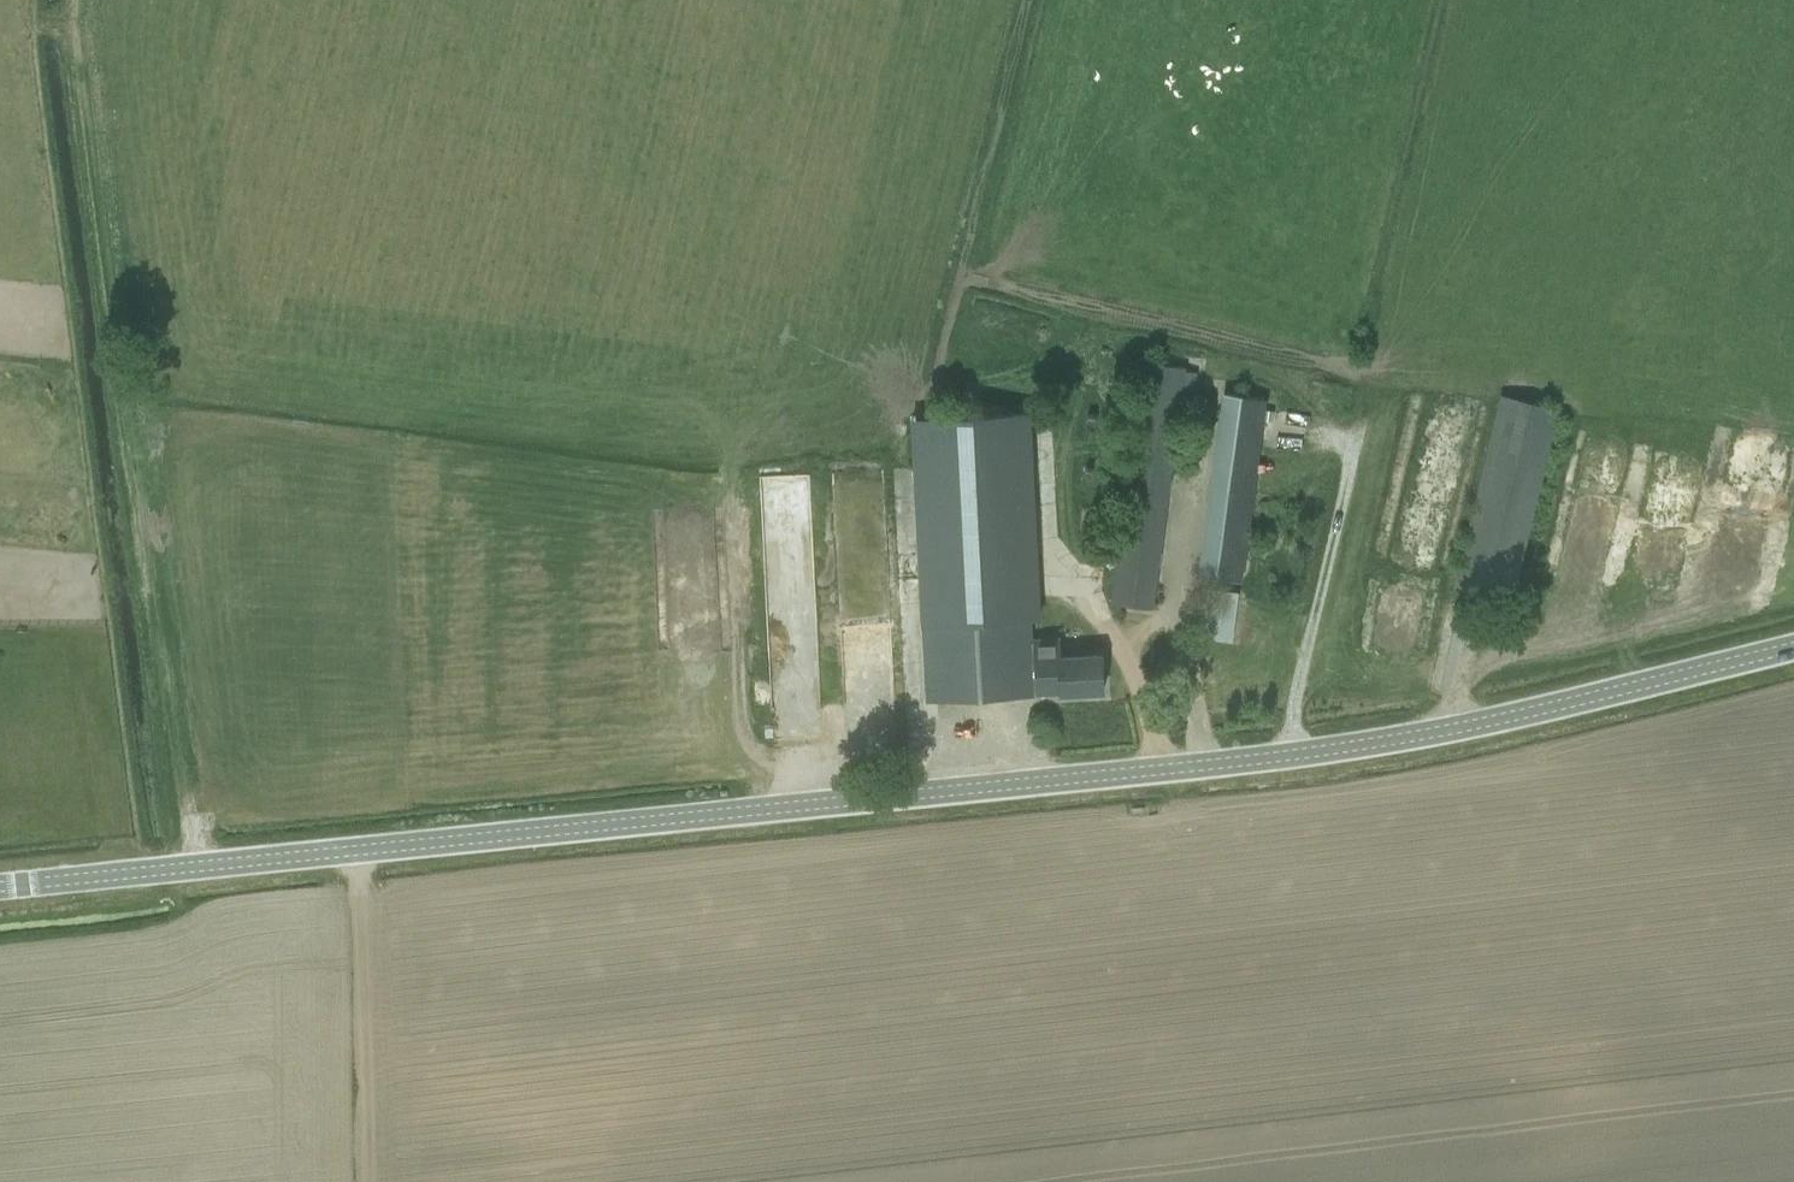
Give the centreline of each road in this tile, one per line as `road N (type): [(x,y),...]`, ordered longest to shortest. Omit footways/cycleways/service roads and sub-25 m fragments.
road 1 (tertiary): [(0,889),(1191,775),(1461,735),(1793,653)]
road 2 (track): [(1032,0),(959,318),(908,479),(930,799)]

